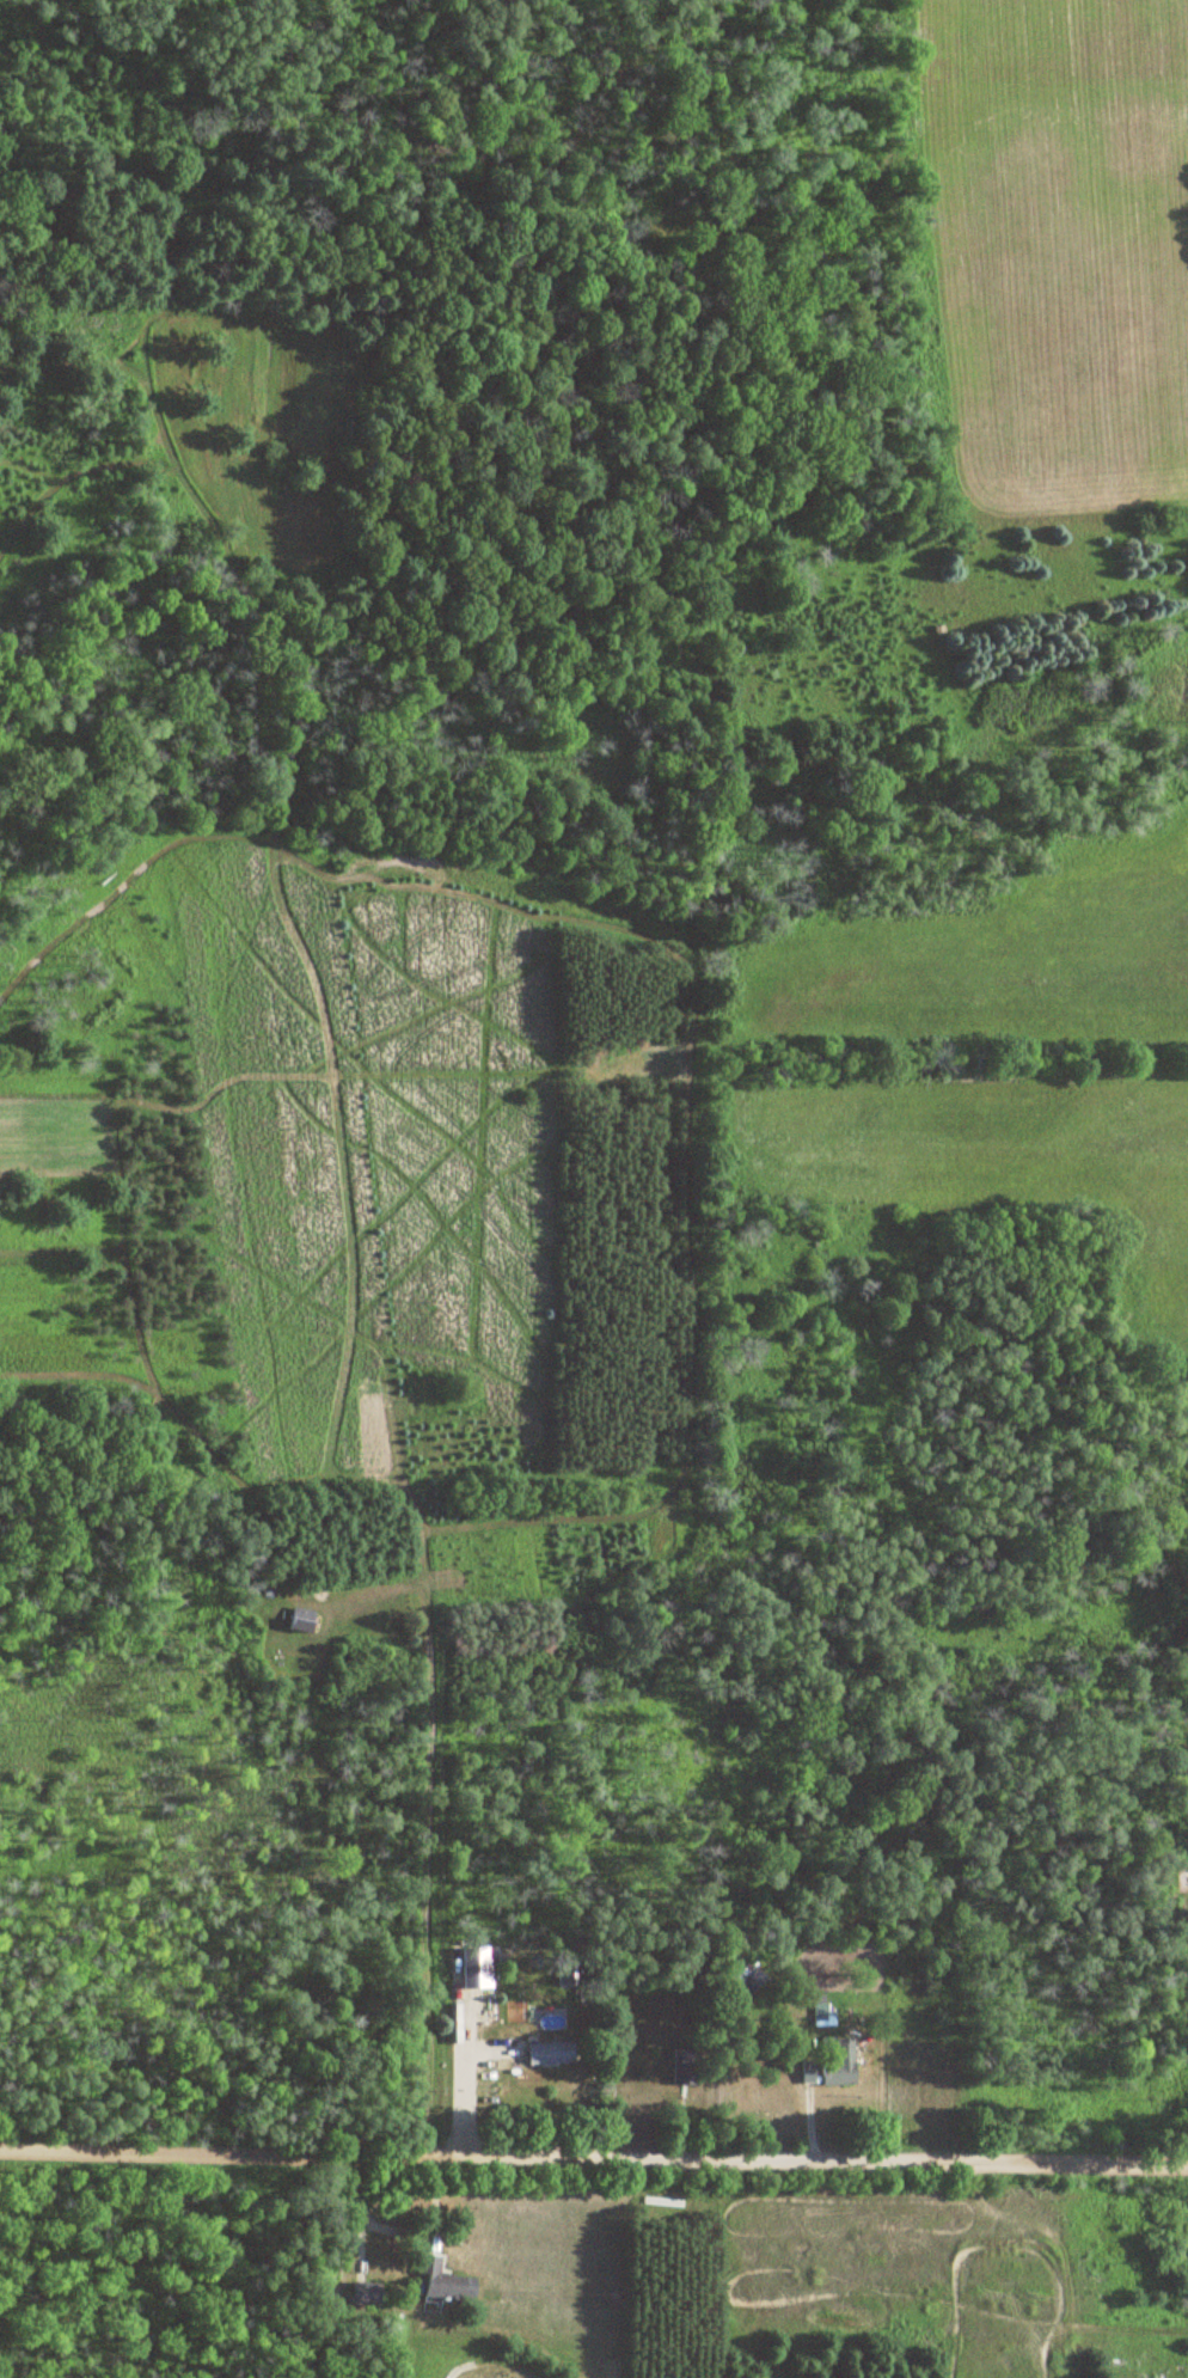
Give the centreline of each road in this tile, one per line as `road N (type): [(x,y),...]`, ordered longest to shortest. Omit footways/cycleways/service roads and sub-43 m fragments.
road 1 (residential): [(1187,2170),(0,2154)]

